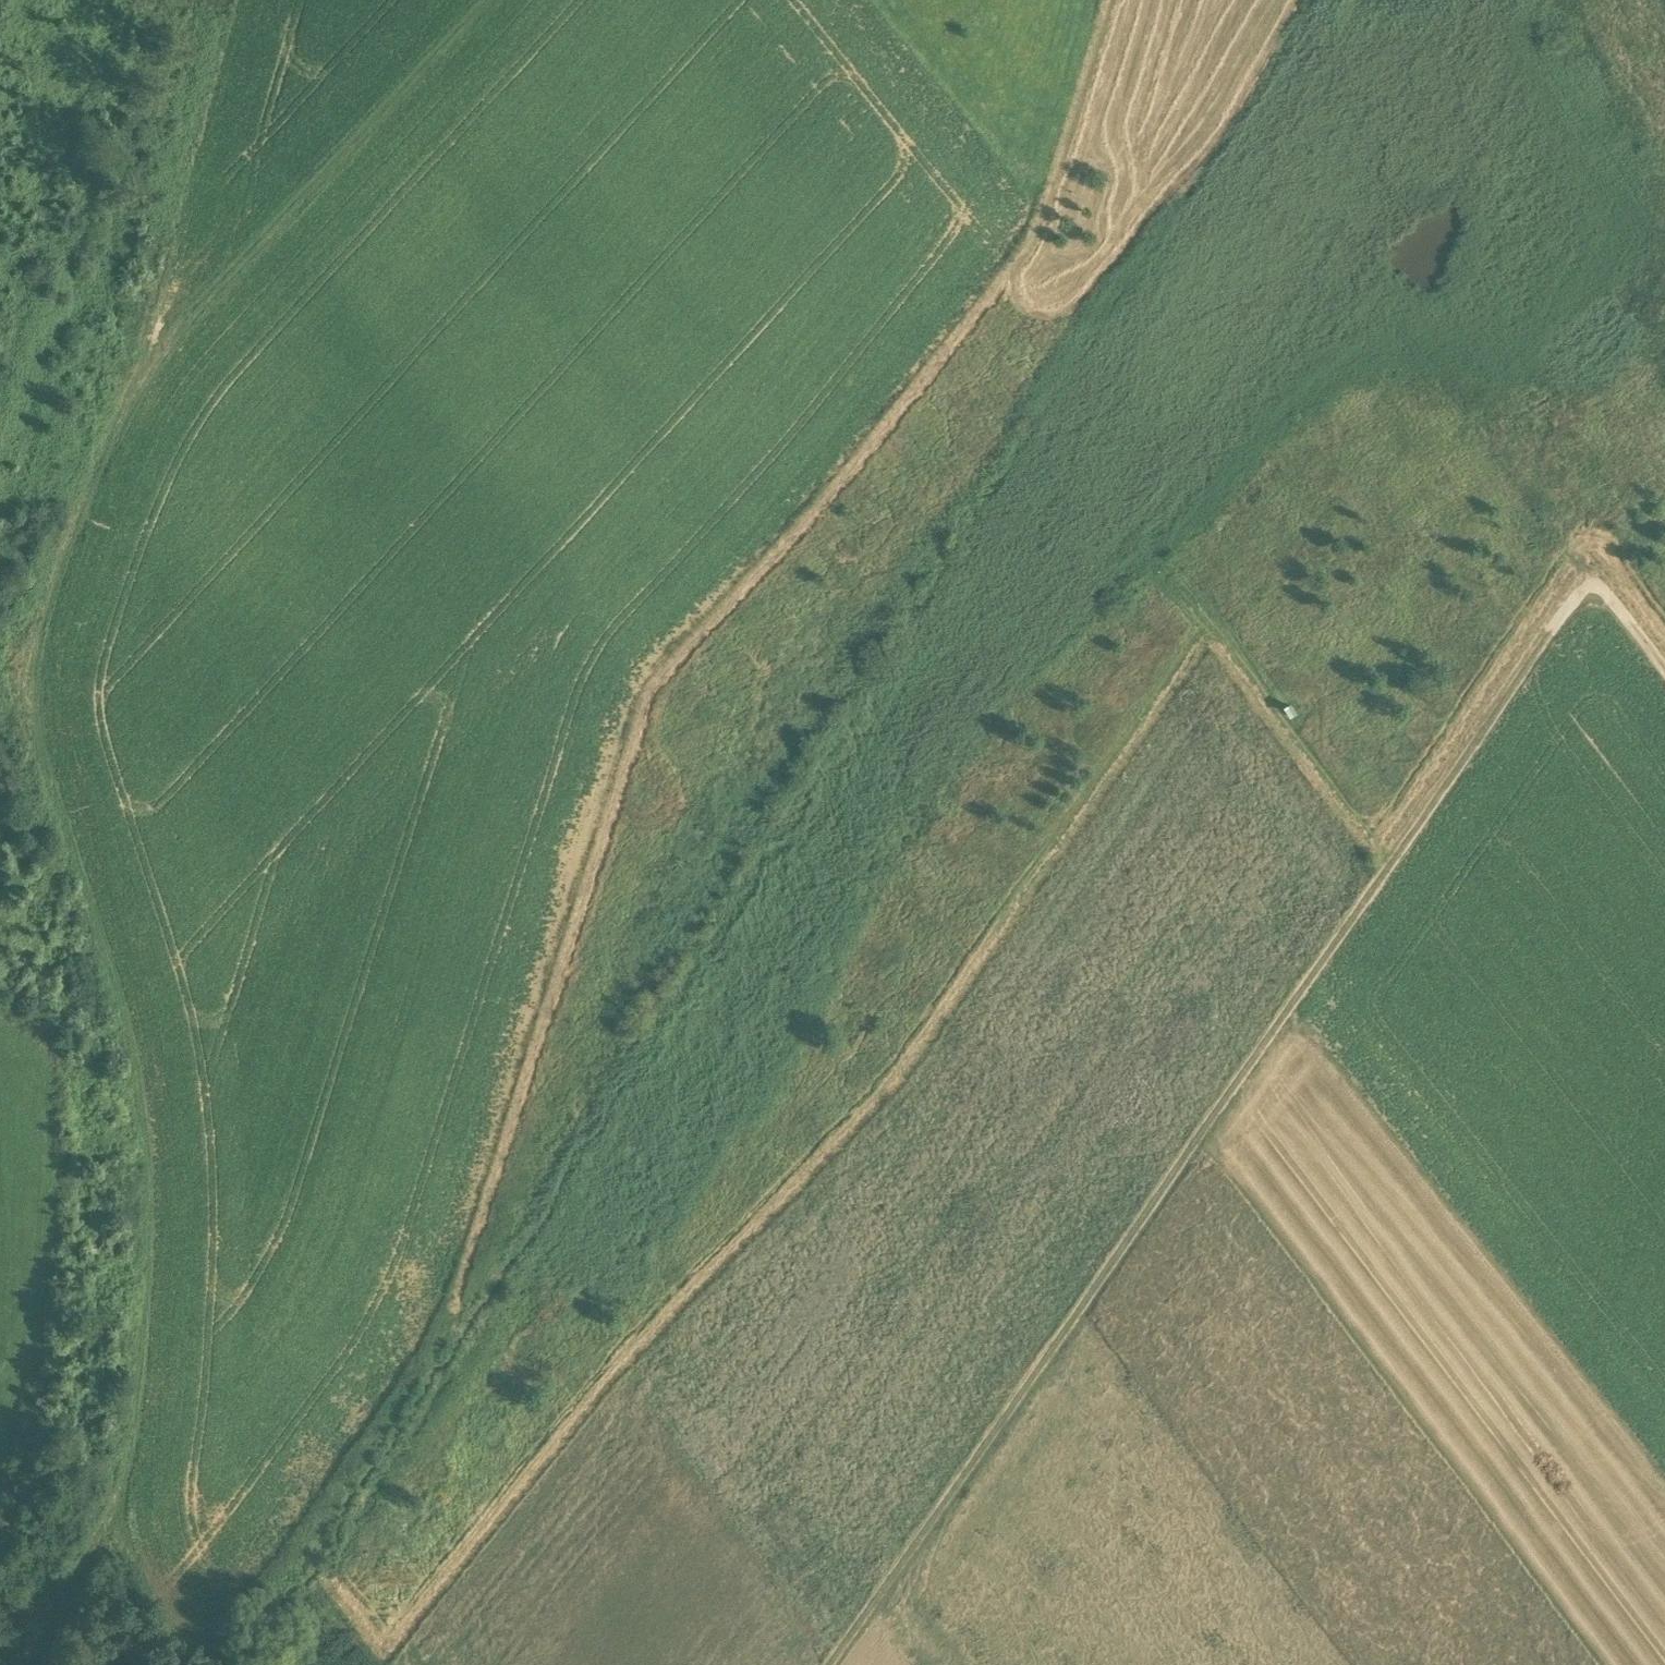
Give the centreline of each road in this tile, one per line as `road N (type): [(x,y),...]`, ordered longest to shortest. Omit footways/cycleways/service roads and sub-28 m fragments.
road 1 (track): [(833,1664),(1557,624),(1596,585)]
road 2 (track): [(1450,402),(1596,585)]

